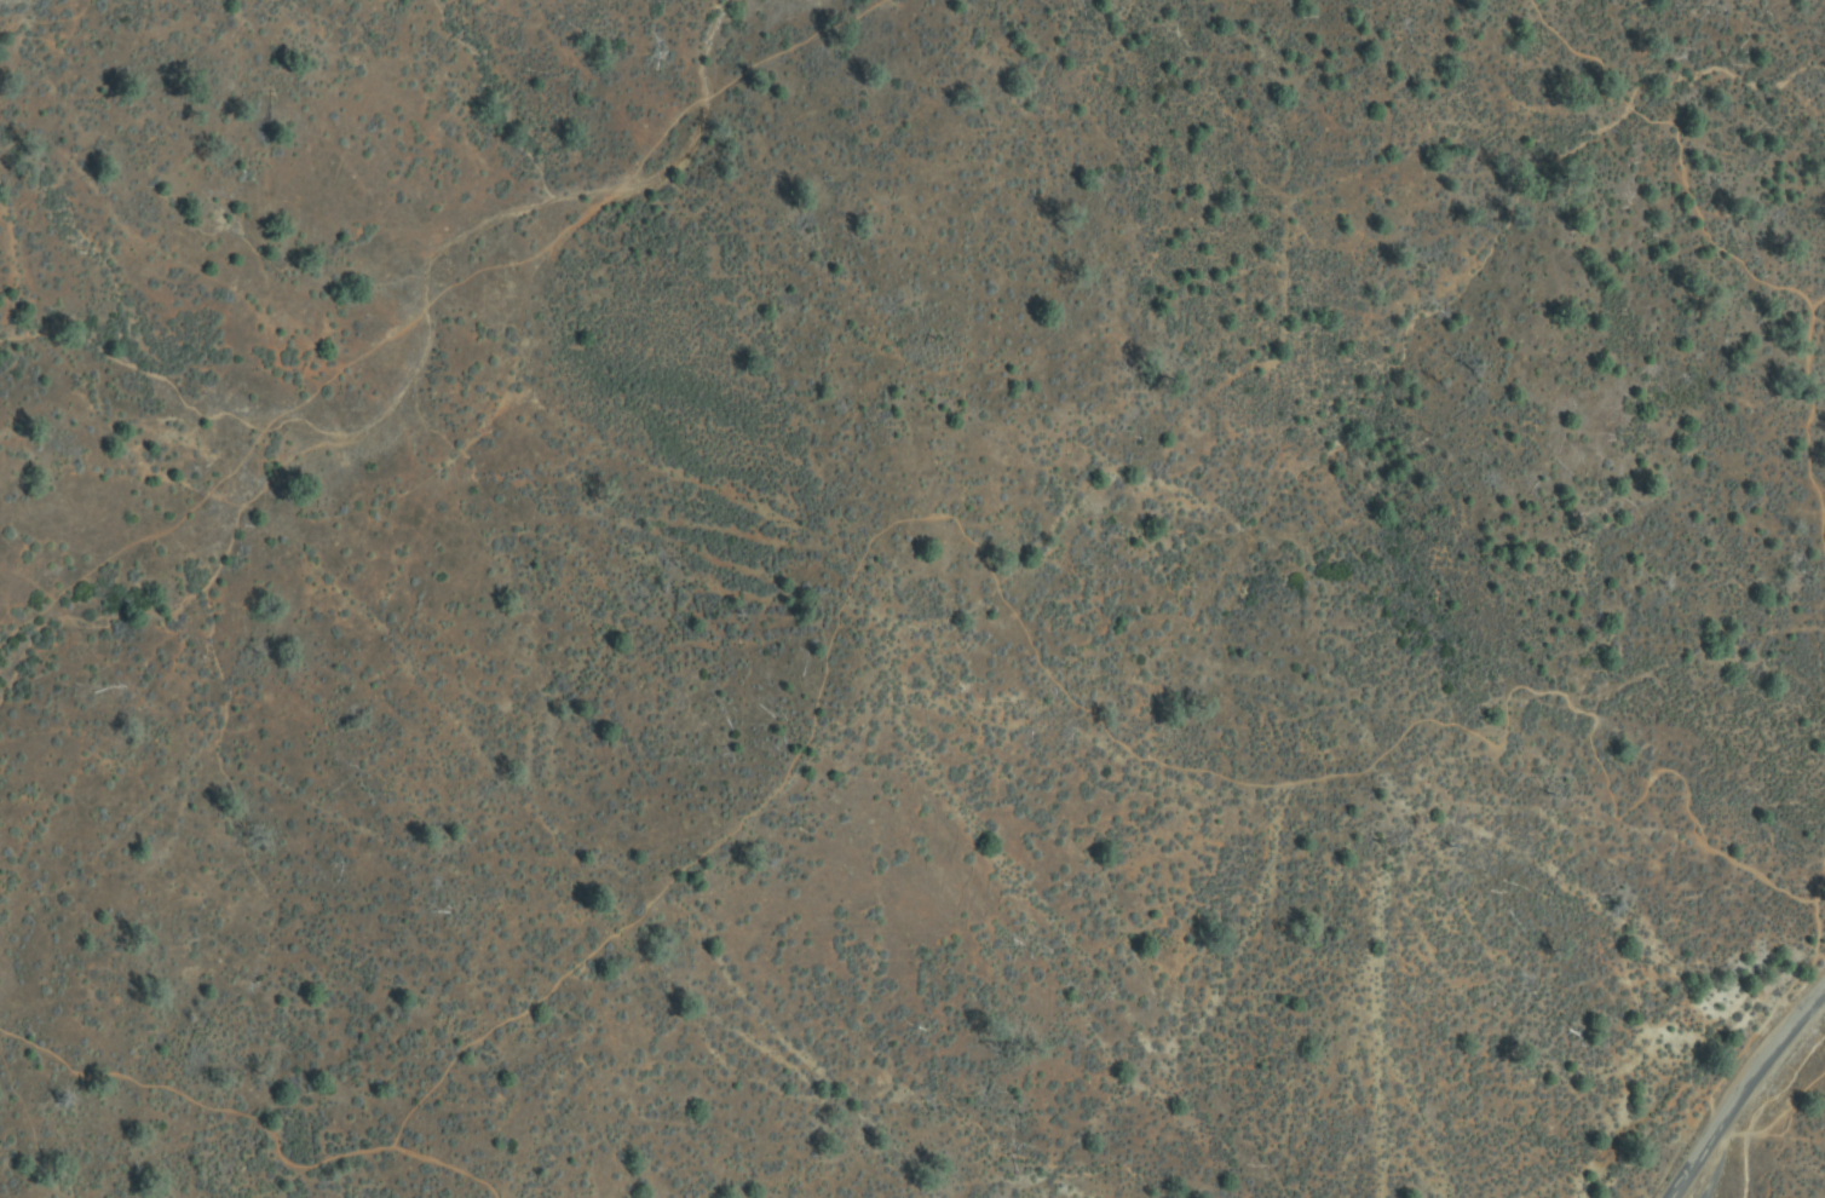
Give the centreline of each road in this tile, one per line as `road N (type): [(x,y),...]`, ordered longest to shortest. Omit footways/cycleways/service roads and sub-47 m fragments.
road 1 (track): [(449,479),(508,405),(525,370),(539,284),(559,247),(702,106),(893,0)]
road 2 (residential): [(1647,1197),(1758,1036),(1824,956)]

